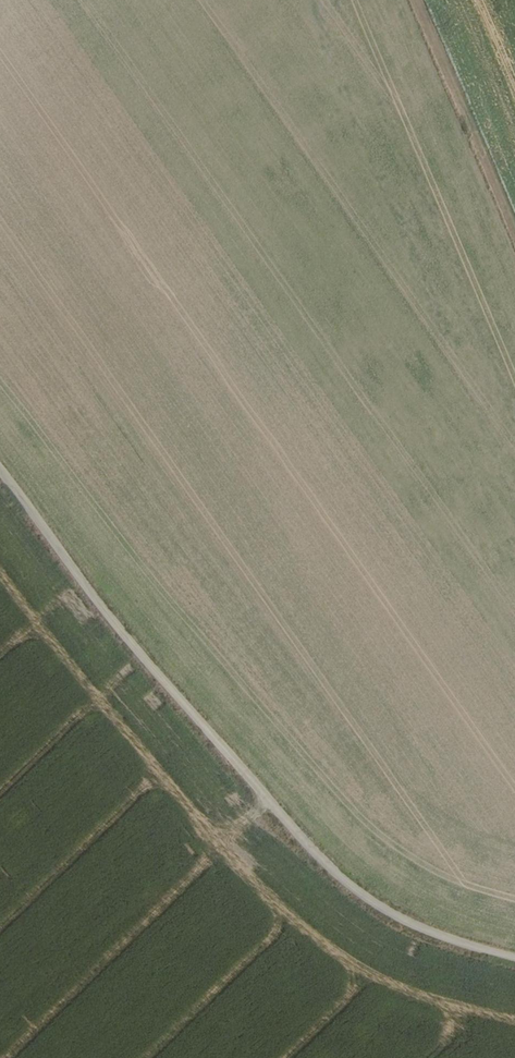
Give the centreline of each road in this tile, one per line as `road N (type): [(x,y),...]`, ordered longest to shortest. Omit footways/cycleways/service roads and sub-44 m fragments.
road 1 (track): [(0,482),(296,836),(347,885),(392,915),(514,956)]
road 2 (track): [(514,245),(412,0)]

